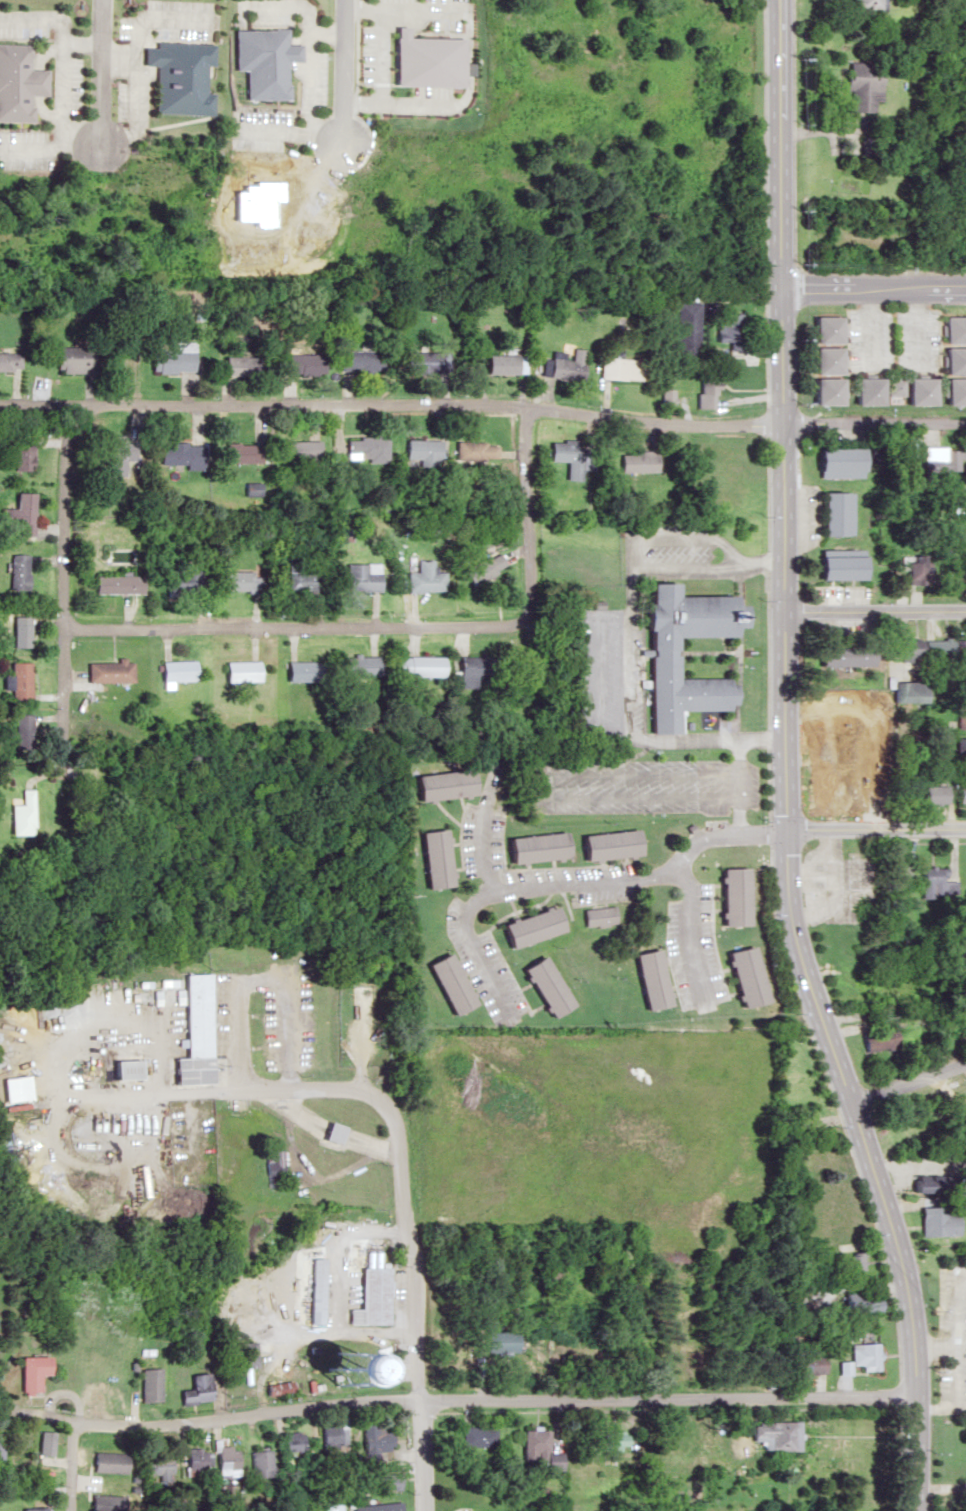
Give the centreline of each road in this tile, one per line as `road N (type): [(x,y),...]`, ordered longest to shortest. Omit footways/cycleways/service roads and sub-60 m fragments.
road 1 (secondary): [(913,1510),(909,1305),(793,924),(784,830),(779,0)]
road 2 (residential): [(914,1393),(422,1400),(68,1422)]
road 3 (residential): [(781,422),(709,424),(529,406),(88,407)]
road 4 (residential): [(62,627),(530,618)]
road 5 (residential): [(427,1510),(397,1153)]
road 6 (residential): [(88,407),(69,438),(59,729)]
road 7 (residential): [(397,1153),(374,1095),(273,1091),(327,1131),(397,1153)]
road 8 (residential): [(530,618),(529,406)]
road 9 (residential): [(965,290),(781,286)]
road 10 (residential): [(965,425),(781,422)]
road 11 (residential): [(965,610),(782,612)]
road 12 (residential): [(965,830),(784,830)]
road 13 (residential): [(965,1067),(848,1110)]

